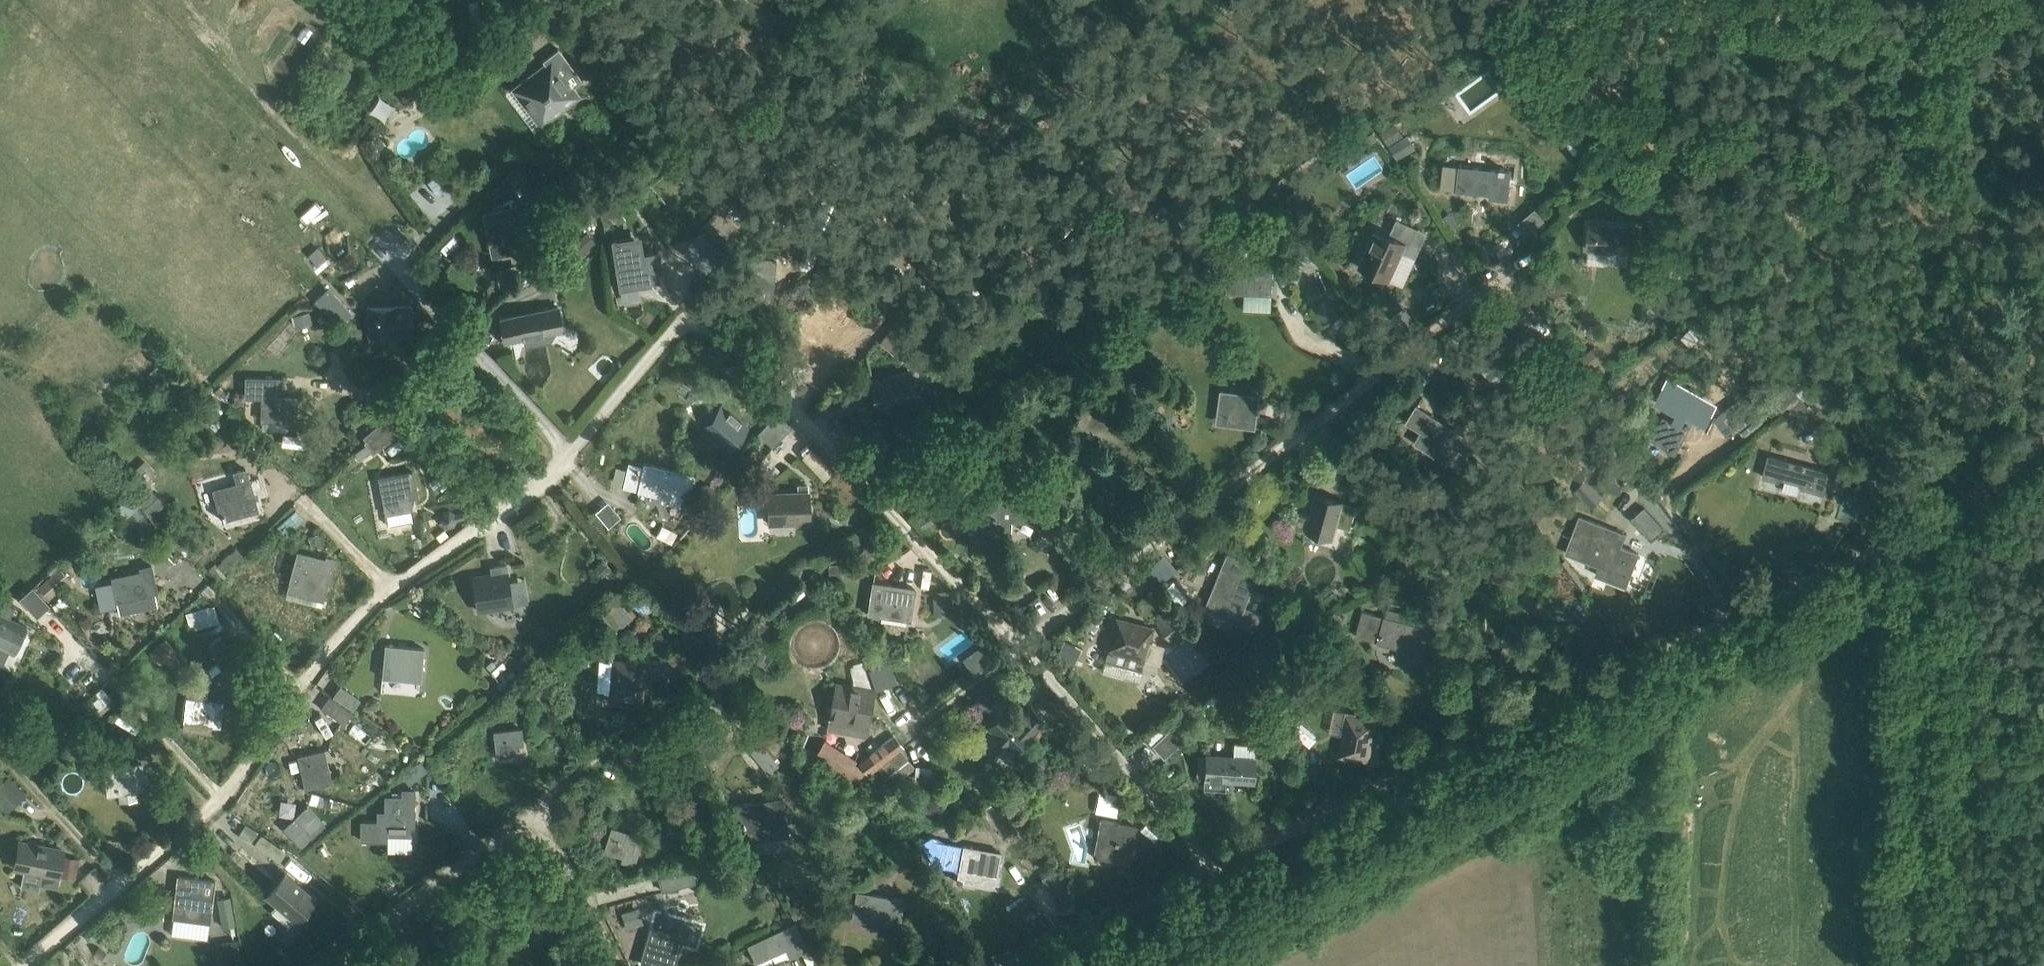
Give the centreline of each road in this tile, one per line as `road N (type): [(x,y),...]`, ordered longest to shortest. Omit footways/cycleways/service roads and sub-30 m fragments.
road 1 (residential): [(1021,644),(692,310),(558,468),(359,615),(285,697),(219,796),(25,965)]
road 2 (unclassified): [(1217,864),(1929,525)]
road 3 (residential): [(1021,644),(1519,261)]
road 4 (track): [(1904,965),(1929,525),(2043,434)]
road 5 (unclassified): [(330,965),(511,836),(539,844),(566,865),(613,965)]
road 6 (residential): [(1217,864),(1021,644)]
road 7 (unclassified): [(1006,965),(1217,864)]

